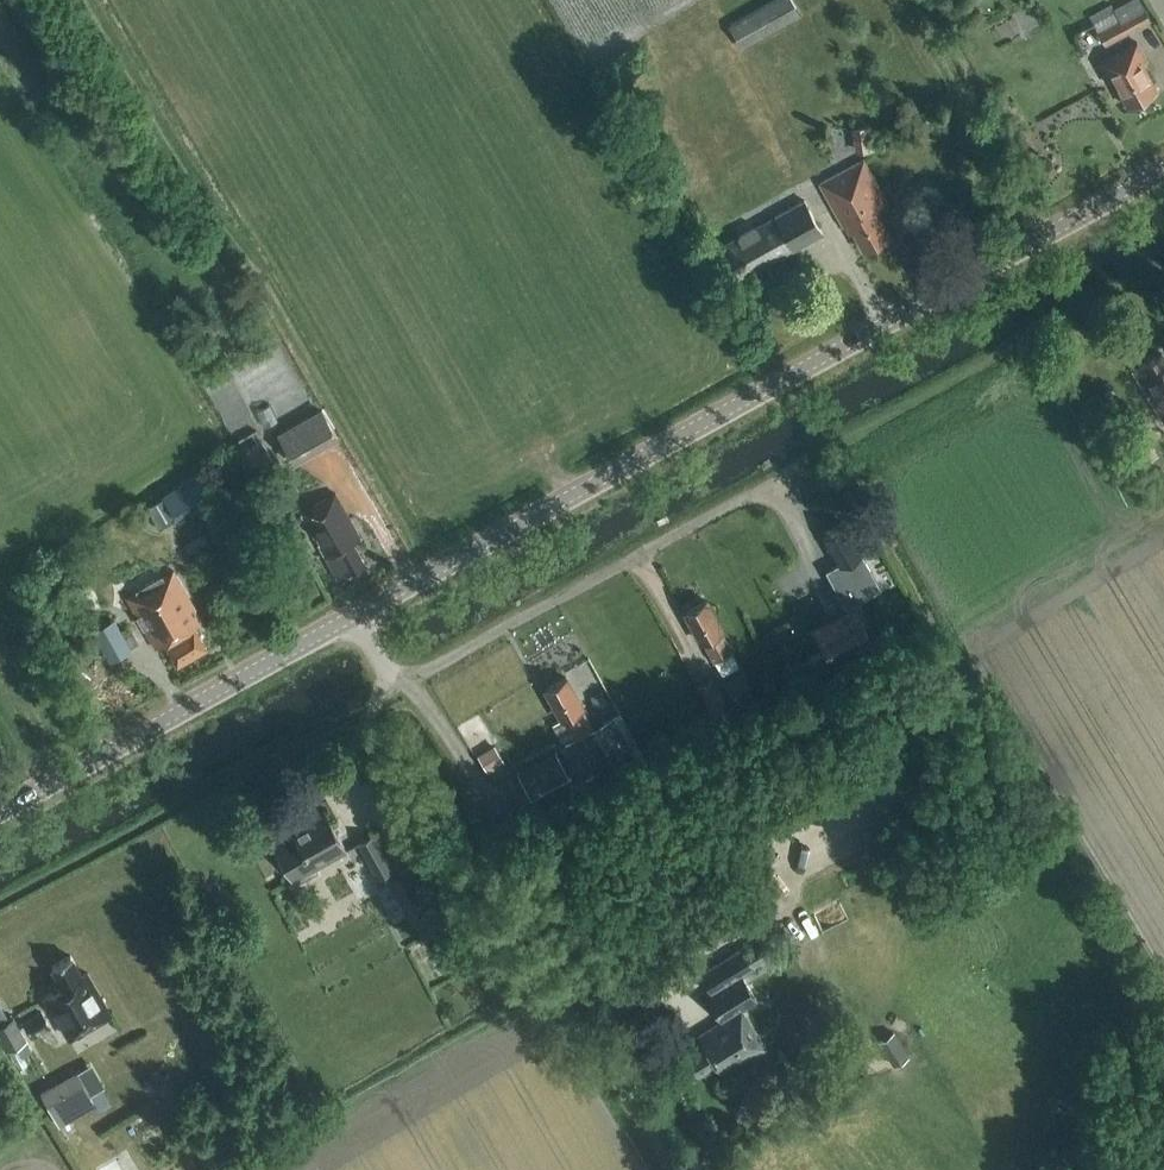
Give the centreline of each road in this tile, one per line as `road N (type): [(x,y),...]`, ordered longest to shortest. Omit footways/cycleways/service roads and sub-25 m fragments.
road 1 (track): [(712,1169),(411,684),(771,482)]
road 2 (tertiary): [(355,617),(1163,169)]
road 3 (tertiary): [(0,814),(355,617)]

